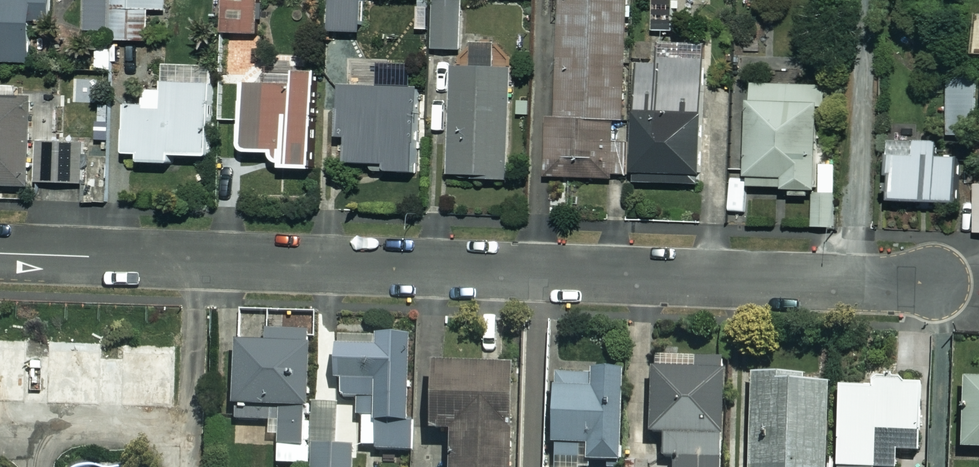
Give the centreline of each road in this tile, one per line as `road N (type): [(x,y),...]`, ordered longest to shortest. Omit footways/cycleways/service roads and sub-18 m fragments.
road 1 (residential): [(0,253),(978,284)]

